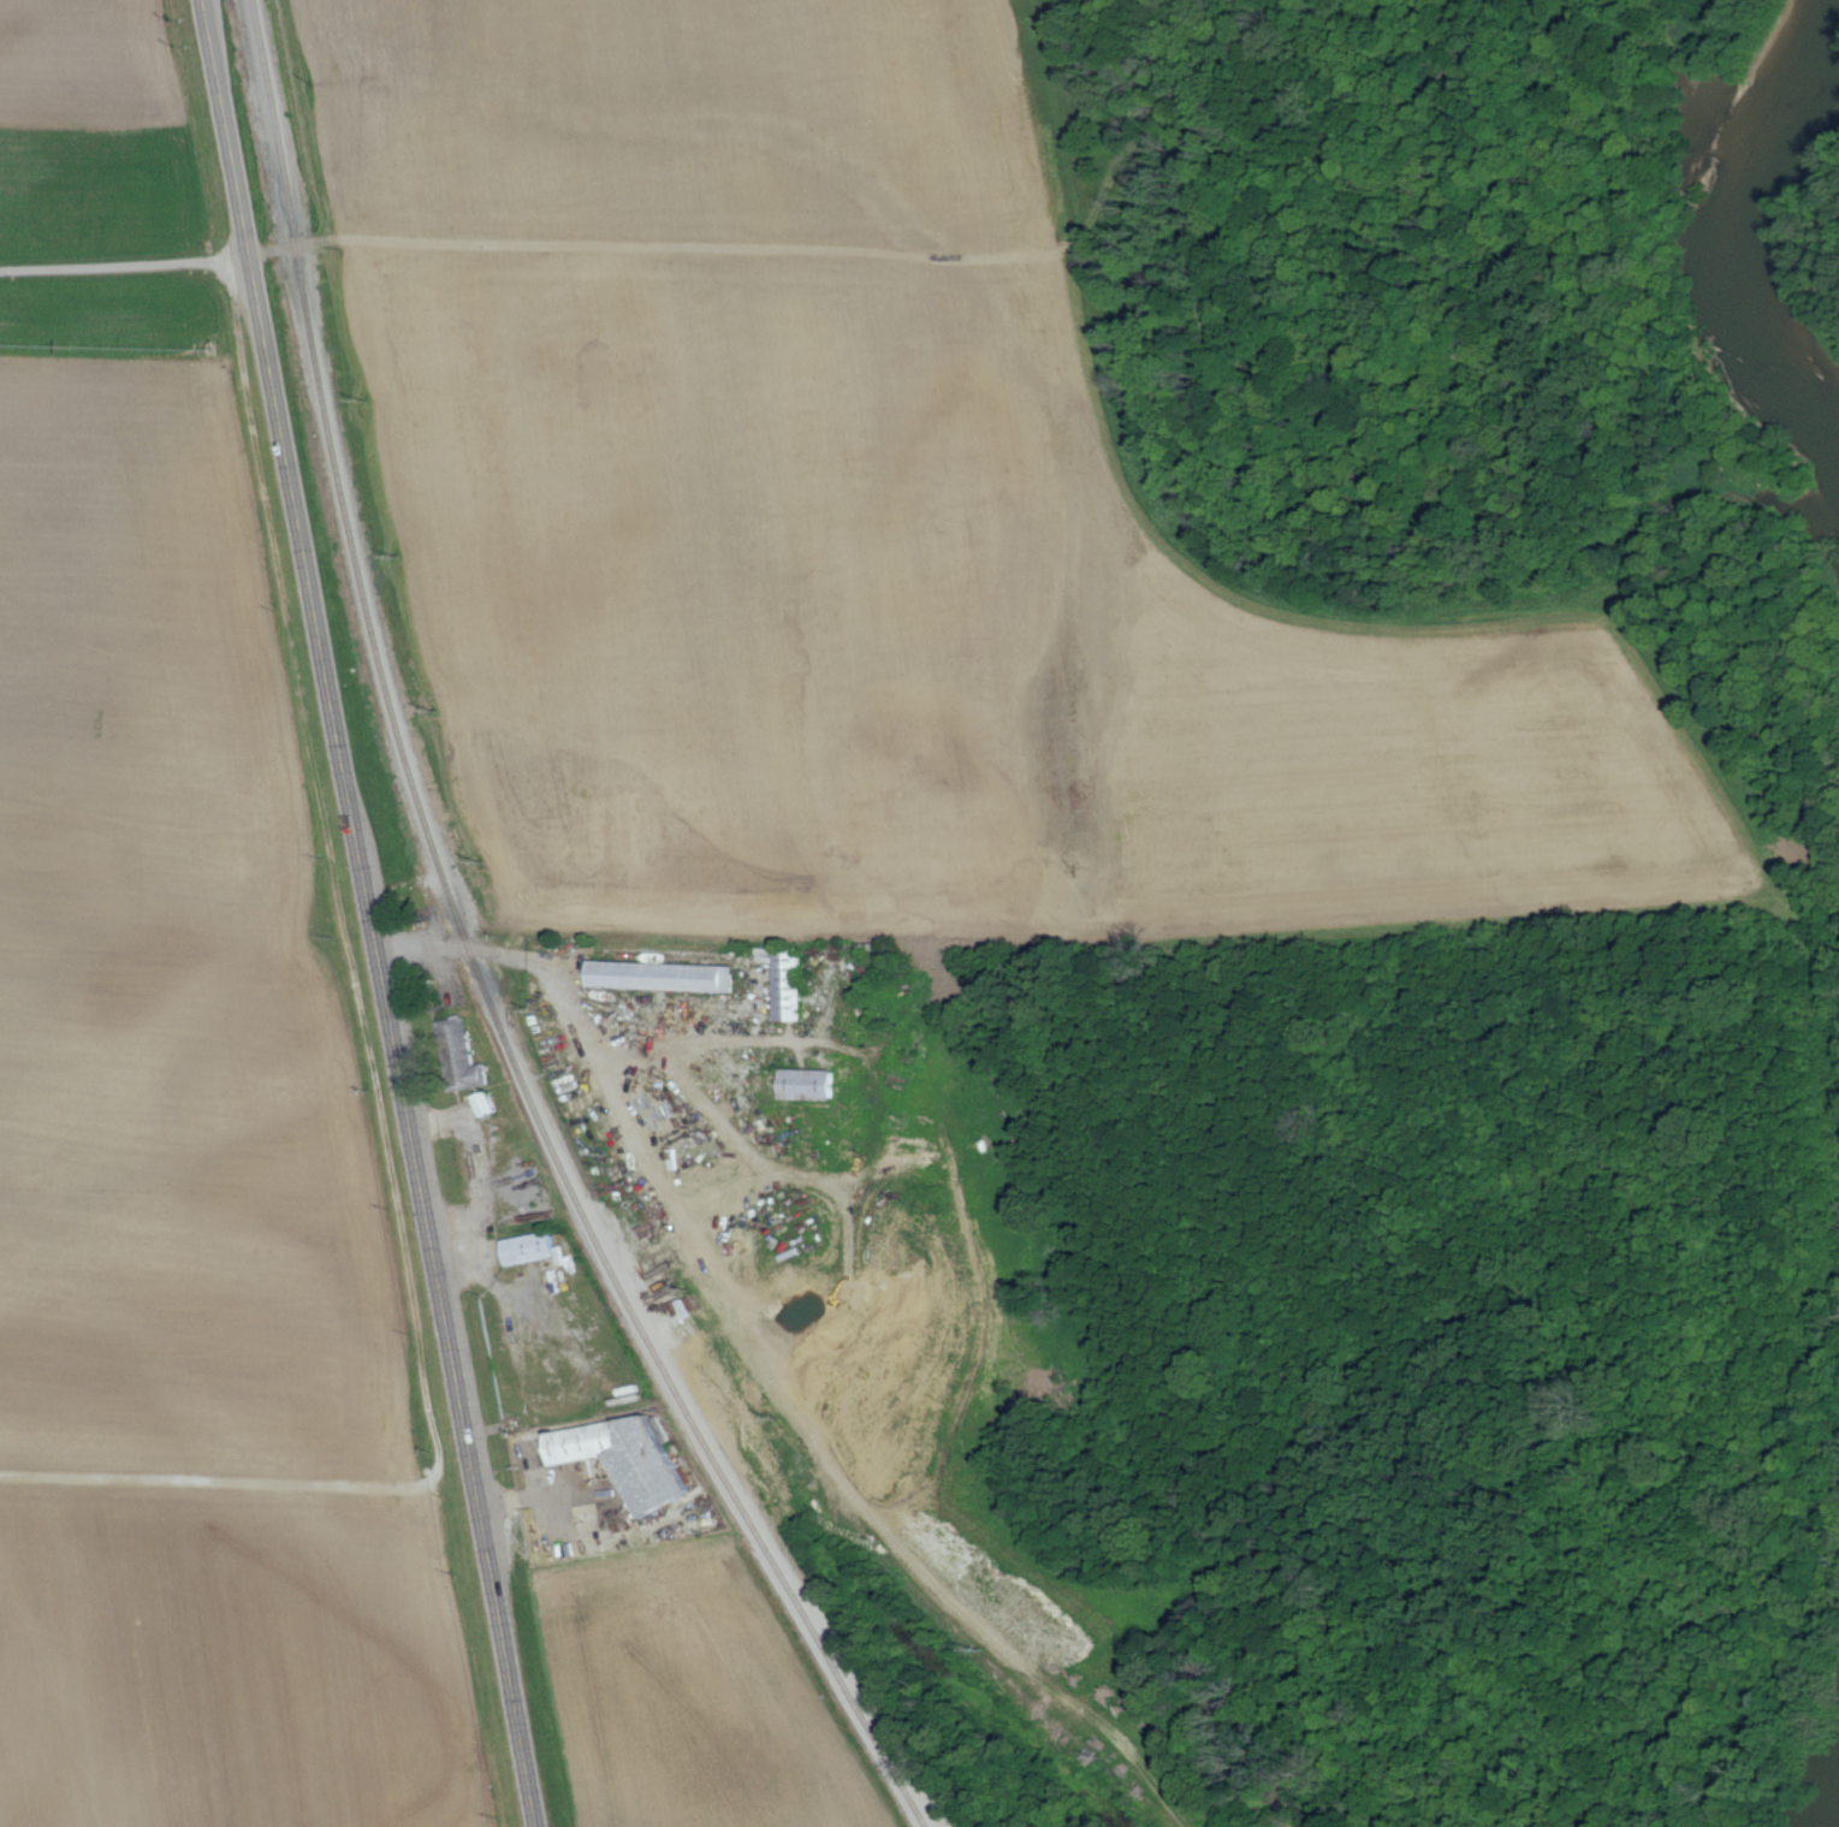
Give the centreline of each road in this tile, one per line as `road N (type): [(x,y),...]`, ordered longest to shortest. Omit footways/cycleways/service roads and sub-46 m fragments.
road 1 (tertiary): [(539,1826),(202,0)]

